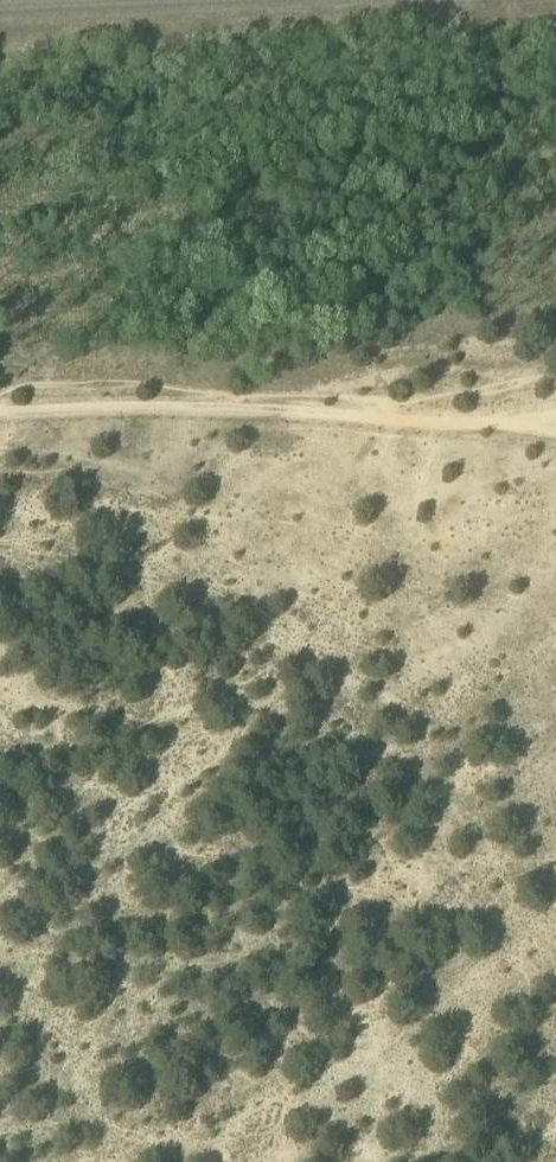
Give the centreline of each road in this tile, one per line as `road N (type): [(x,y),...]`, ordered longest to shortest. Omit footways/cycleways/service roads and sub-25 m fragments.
road 1 (track): [(0,422),(299,411),(555,439)]

